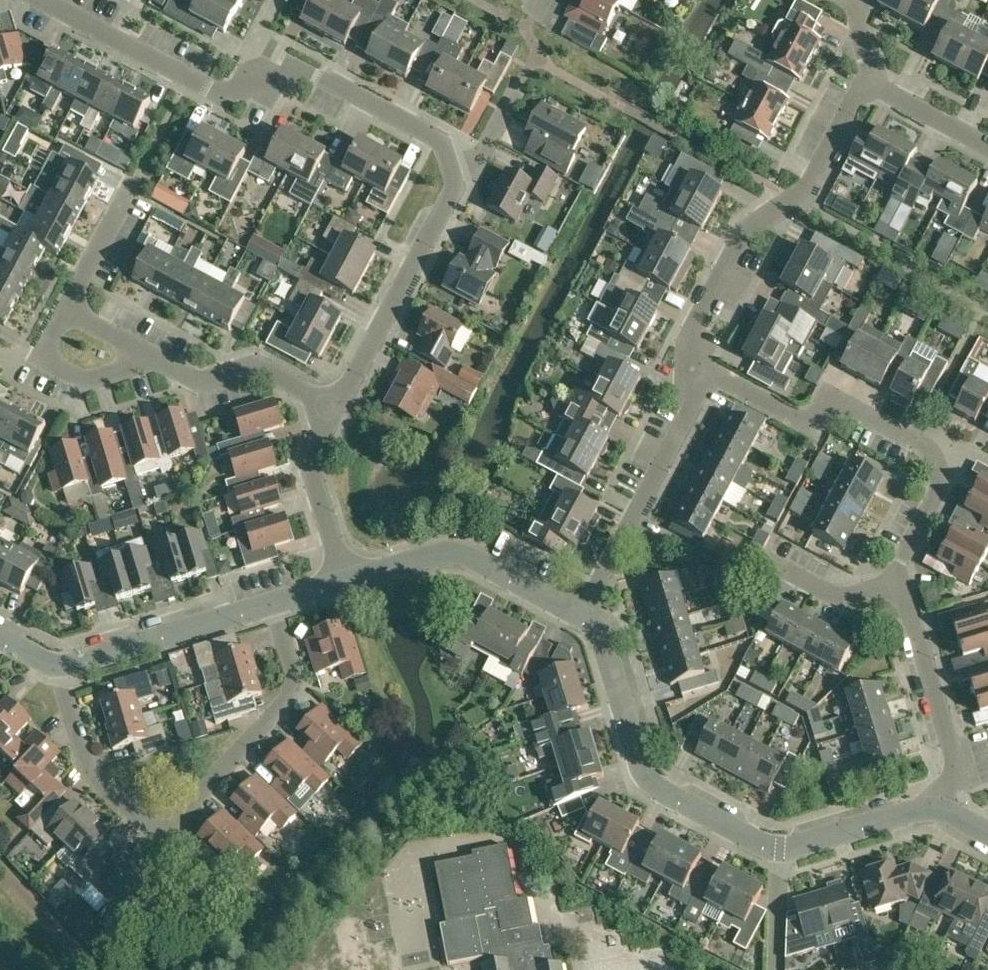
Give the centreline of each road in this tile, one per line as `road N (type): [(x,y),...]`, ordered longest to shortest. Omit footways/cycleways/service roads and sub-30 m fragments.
road 1 (residential): [(63,662),(85,762),(142,818),(167,820),(294,692),(273,602)]
road 2 (residential): [(900,581),(942,483),(926,452),(848,407),(798,416),(708,373)]
road 3 (residential): [(708,373),(693,336),(746,229),(802,200),(864,85)]
road 4 (residential): [(583,616),(599,634),(641,765),(660,786),(783,852)]
road 5 (residential): [(332,410),(453,186),(449,167)]
road 6 (residential): [(583,616),(708,373)]
road 7 (residential): [(346,581),(455,552),(477,556),(583,616)]
road 8 (residential): [(941,804),(957,776),(900,581)]
road 9 (residential): [(256,81),(222,93),(47,0)]
road 10 (residential): [(449,167),(434,136),(298,67),(256,81)]
road 11 (residential): [(63,662),(273,602)]
road 12 (residential): [(332,410),(251,368),(208,381),(165,363)]
road 13 (residential): [(346,581),(309,467),(332,410)]
road 14 (residential): [(783,852),(941,804)]
road 15 (residential): [(165,363),(82,389),(21,359)]
road 16 (residential): [(987,148),(864,85)]
road 17 (residential): [(67,301),(135,182)]

